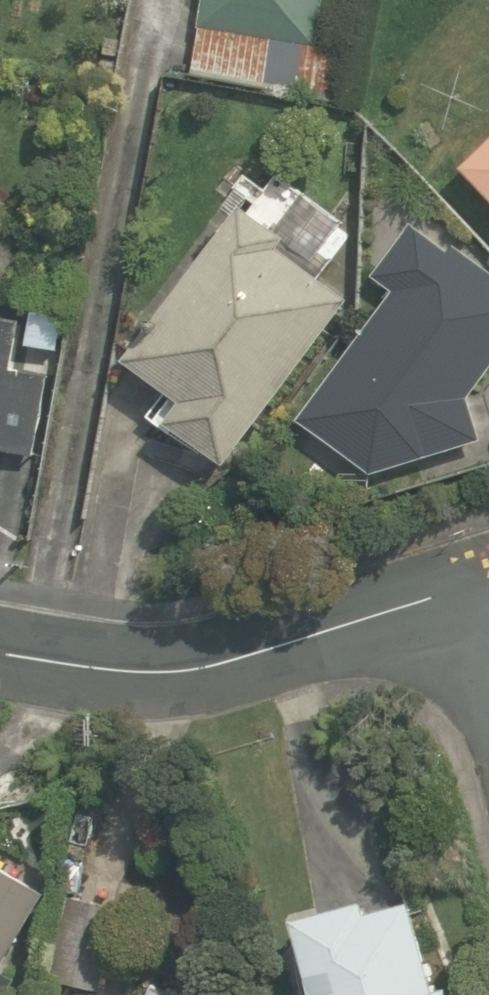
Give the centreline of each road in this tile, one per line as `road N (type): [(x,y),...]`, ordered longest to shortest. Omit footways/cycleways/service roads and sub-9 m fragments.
road 1 (tertiary): [(469,593),(219,661),(132,671),(0,653)]

